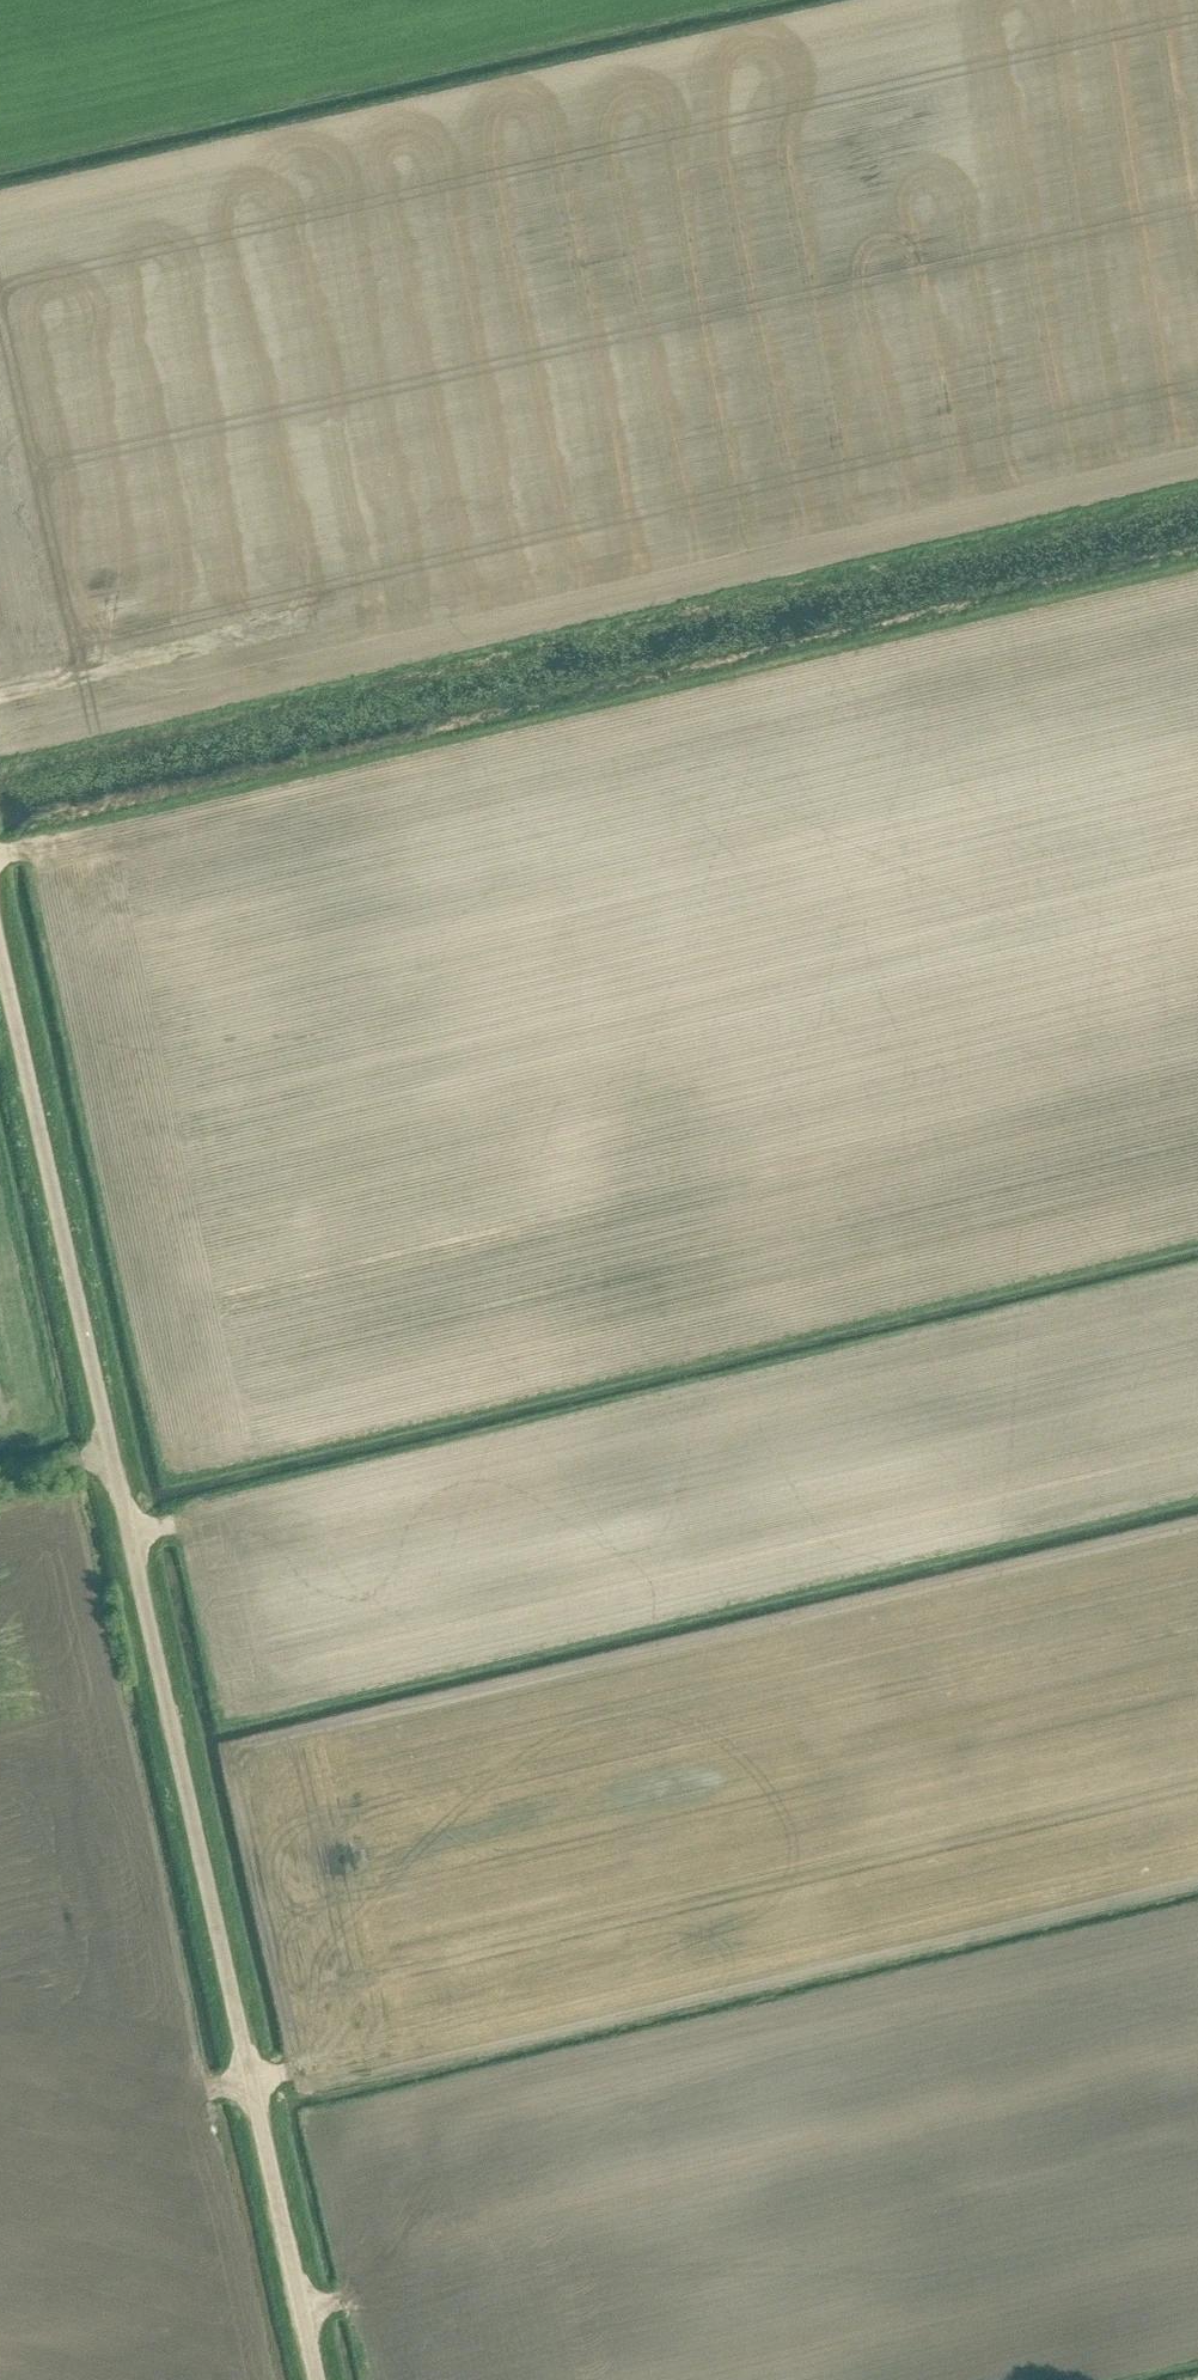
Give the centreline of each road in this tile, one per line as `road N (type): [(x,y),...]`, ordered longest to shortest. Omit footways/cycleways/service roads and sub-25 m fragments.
road 1 (unclassified): [(313,2379),(0,958)]

